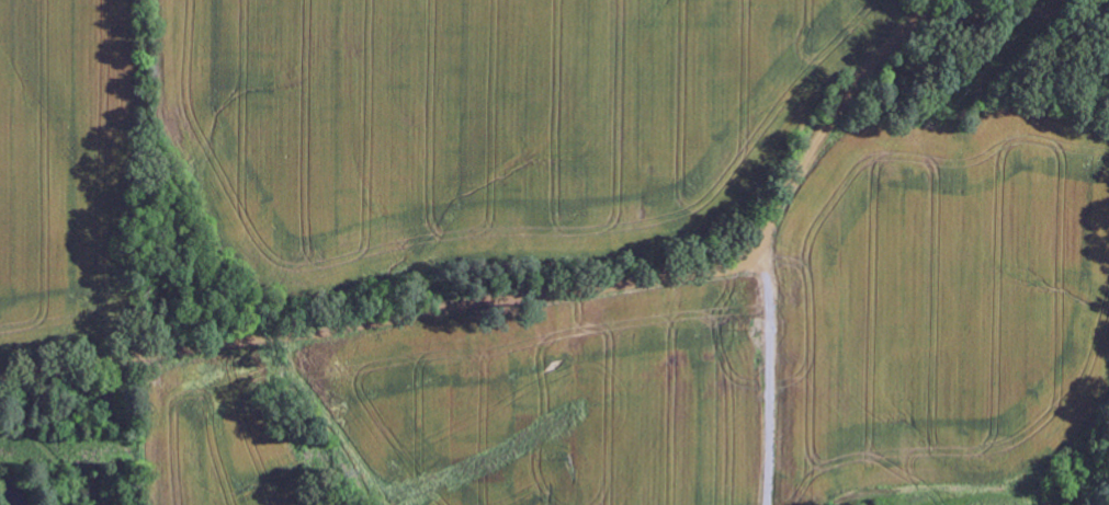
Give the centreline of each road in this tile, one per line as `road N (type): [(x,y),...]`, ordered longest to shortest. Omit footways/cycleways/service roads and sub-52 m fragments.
road 1 (residential): [(0,381),(278,331),(727,265),(759,238),(852,87),(937,0)]

